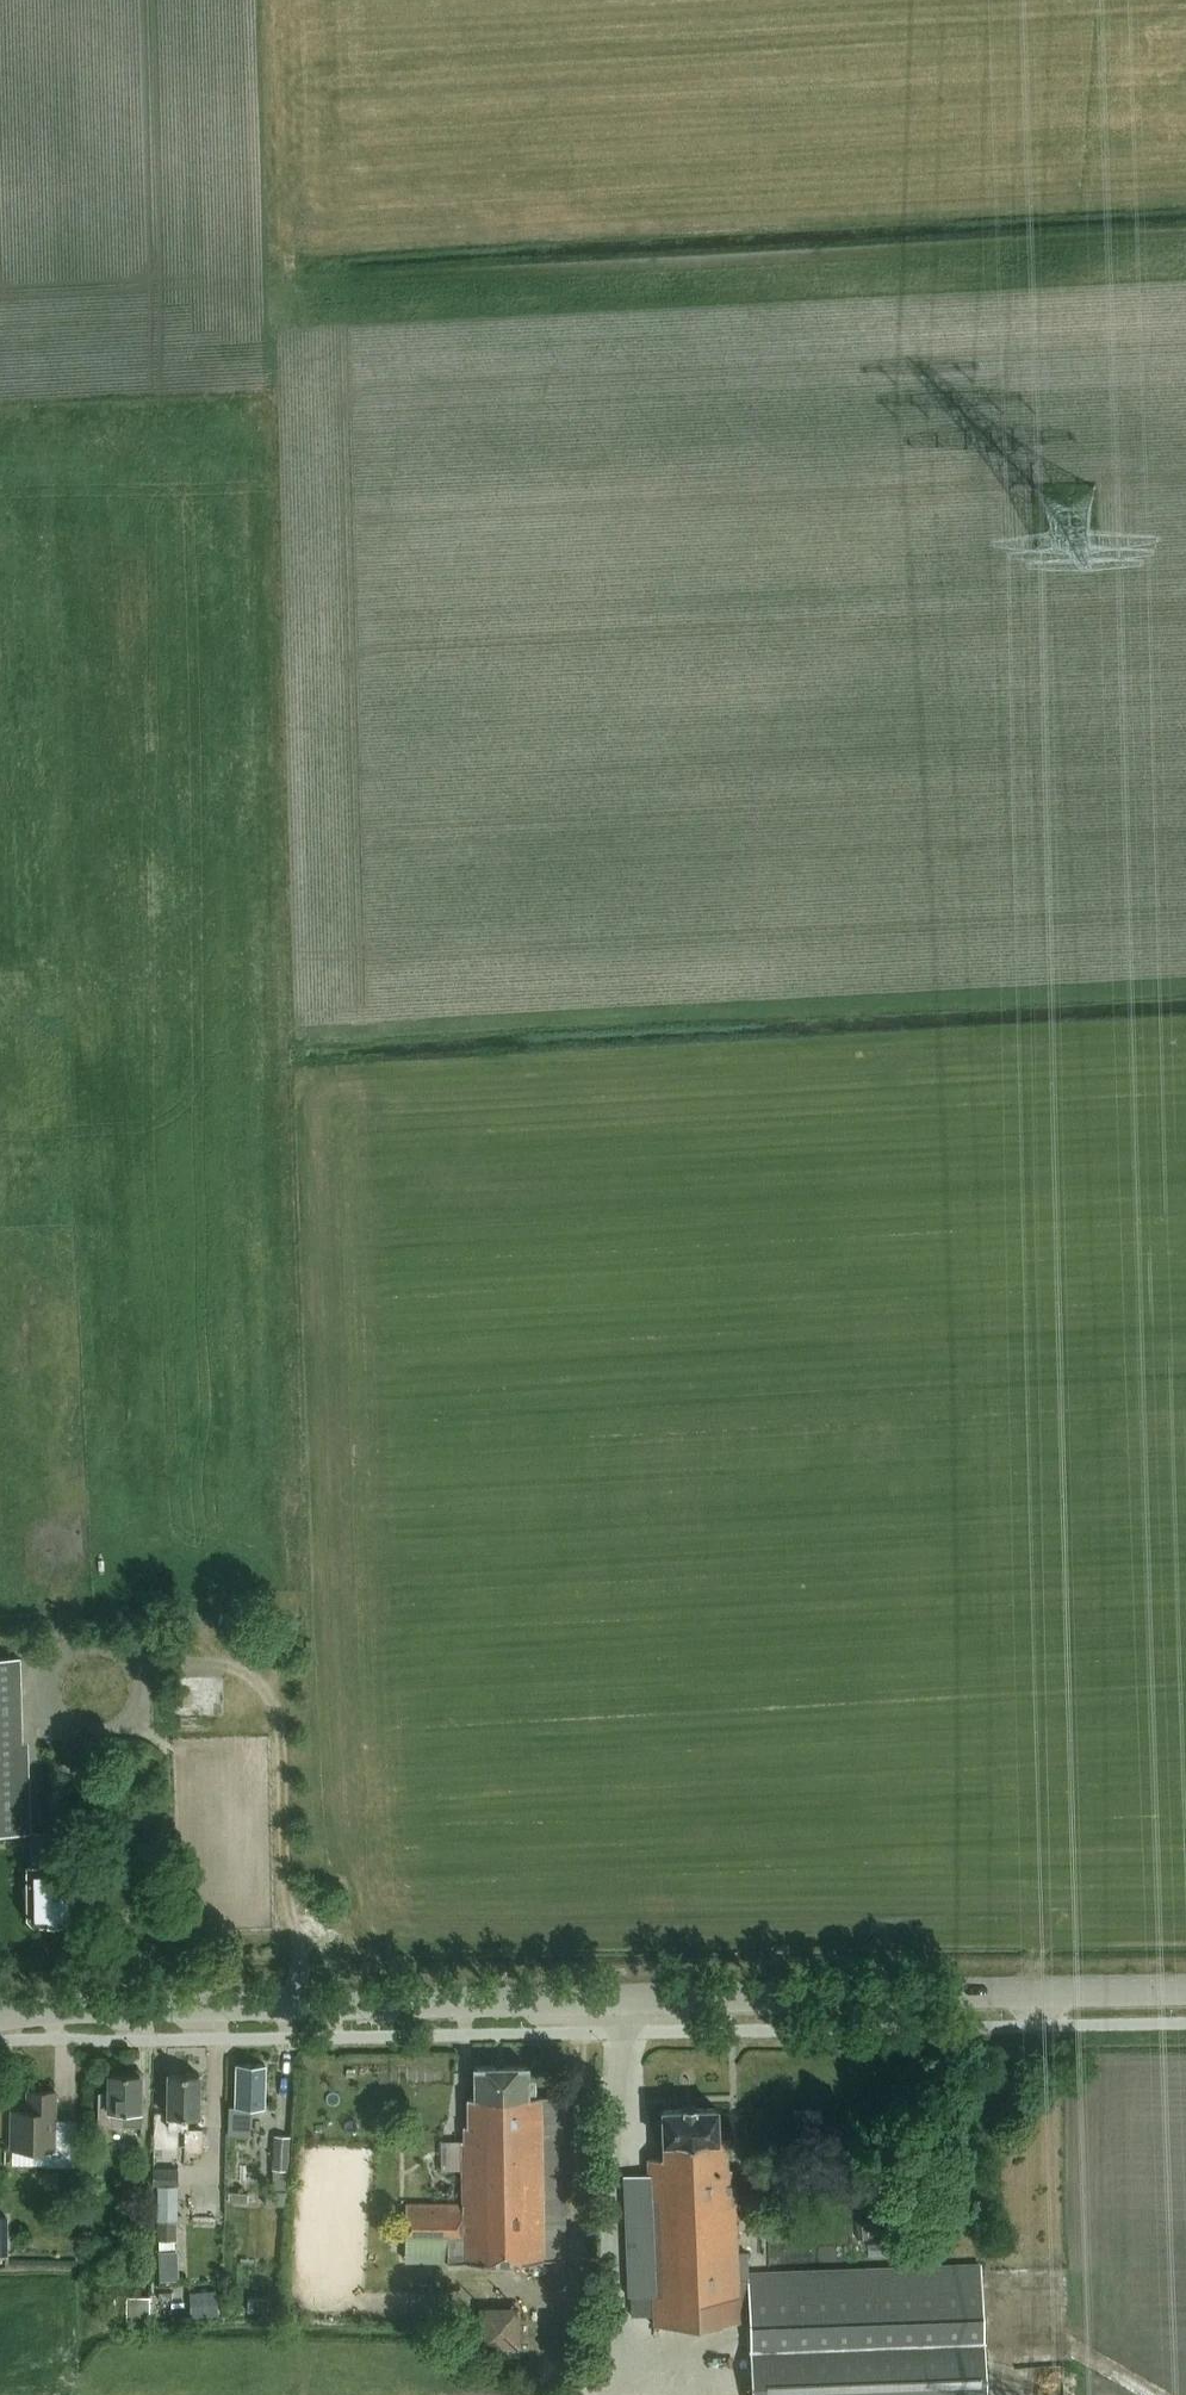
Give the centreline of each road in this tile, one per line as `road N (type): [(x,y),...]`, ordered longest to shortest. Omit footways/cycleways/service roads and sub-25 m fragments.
road 1 (tertiary): [(1185,1985),(0,2012)]

